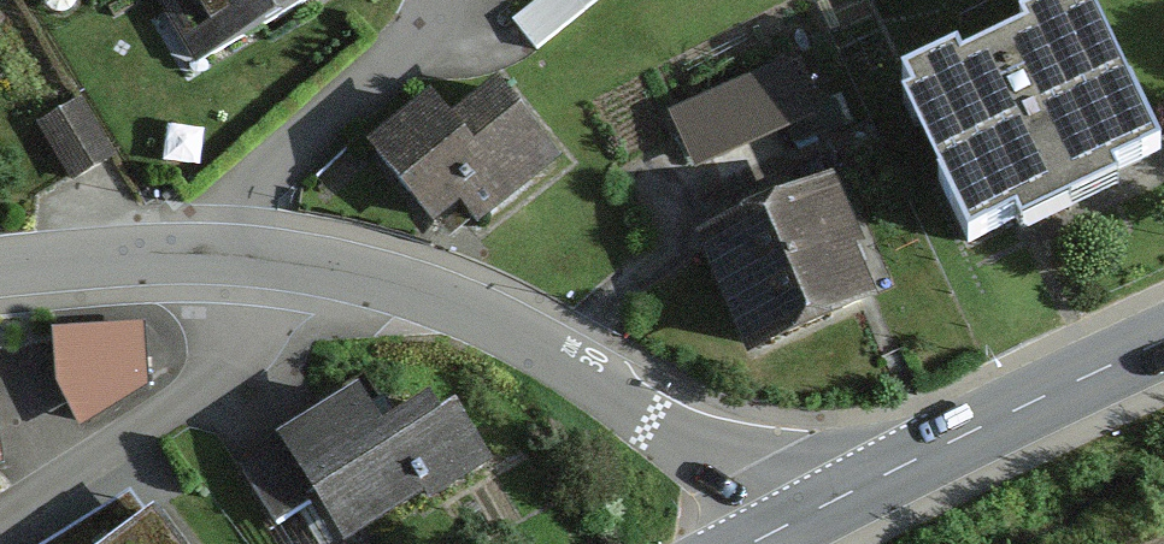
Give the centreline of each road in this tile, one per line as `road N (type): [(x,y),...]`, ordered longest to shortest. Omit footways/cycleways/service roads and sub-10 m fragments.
road 1 (unclassified): [(803,515),(604,380),(498,321),(354,270),(238,255)]
road 2 (tertiary): [(803,515),(1163,341)]
road 3 (residential): [(238,255),(232,338),(215,370),(0,520)]
road 4 (residential): [(238,255),(260,174),(411,40),(442,0)]
road 5 (unclassified): [(238,255),(0,265)]

